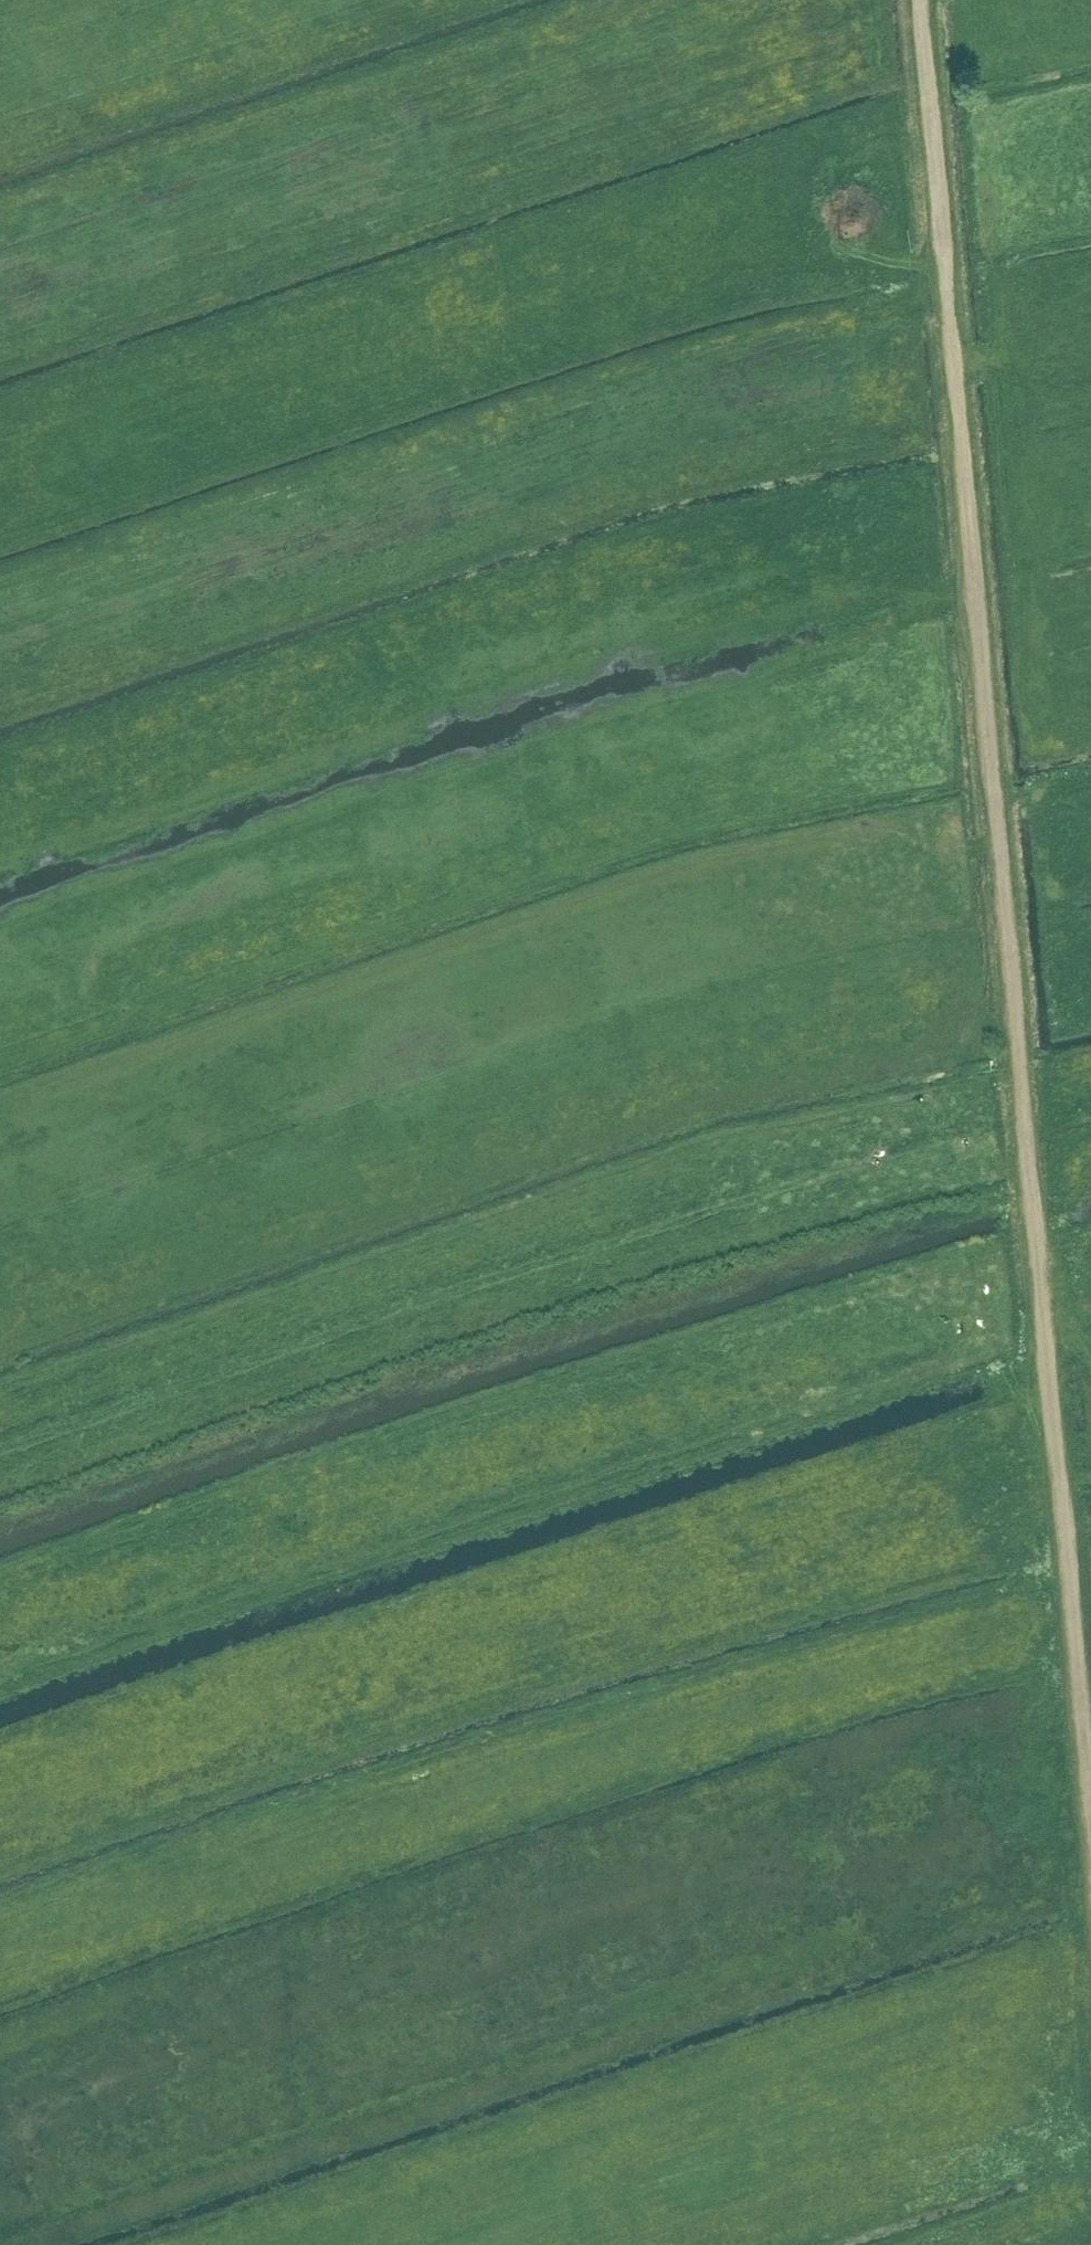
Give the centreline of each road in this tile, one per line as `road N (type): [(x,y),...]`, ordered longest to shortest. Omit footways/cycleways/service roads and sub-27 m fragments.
road 1 (track): [(1090,1898),(910,0)]

